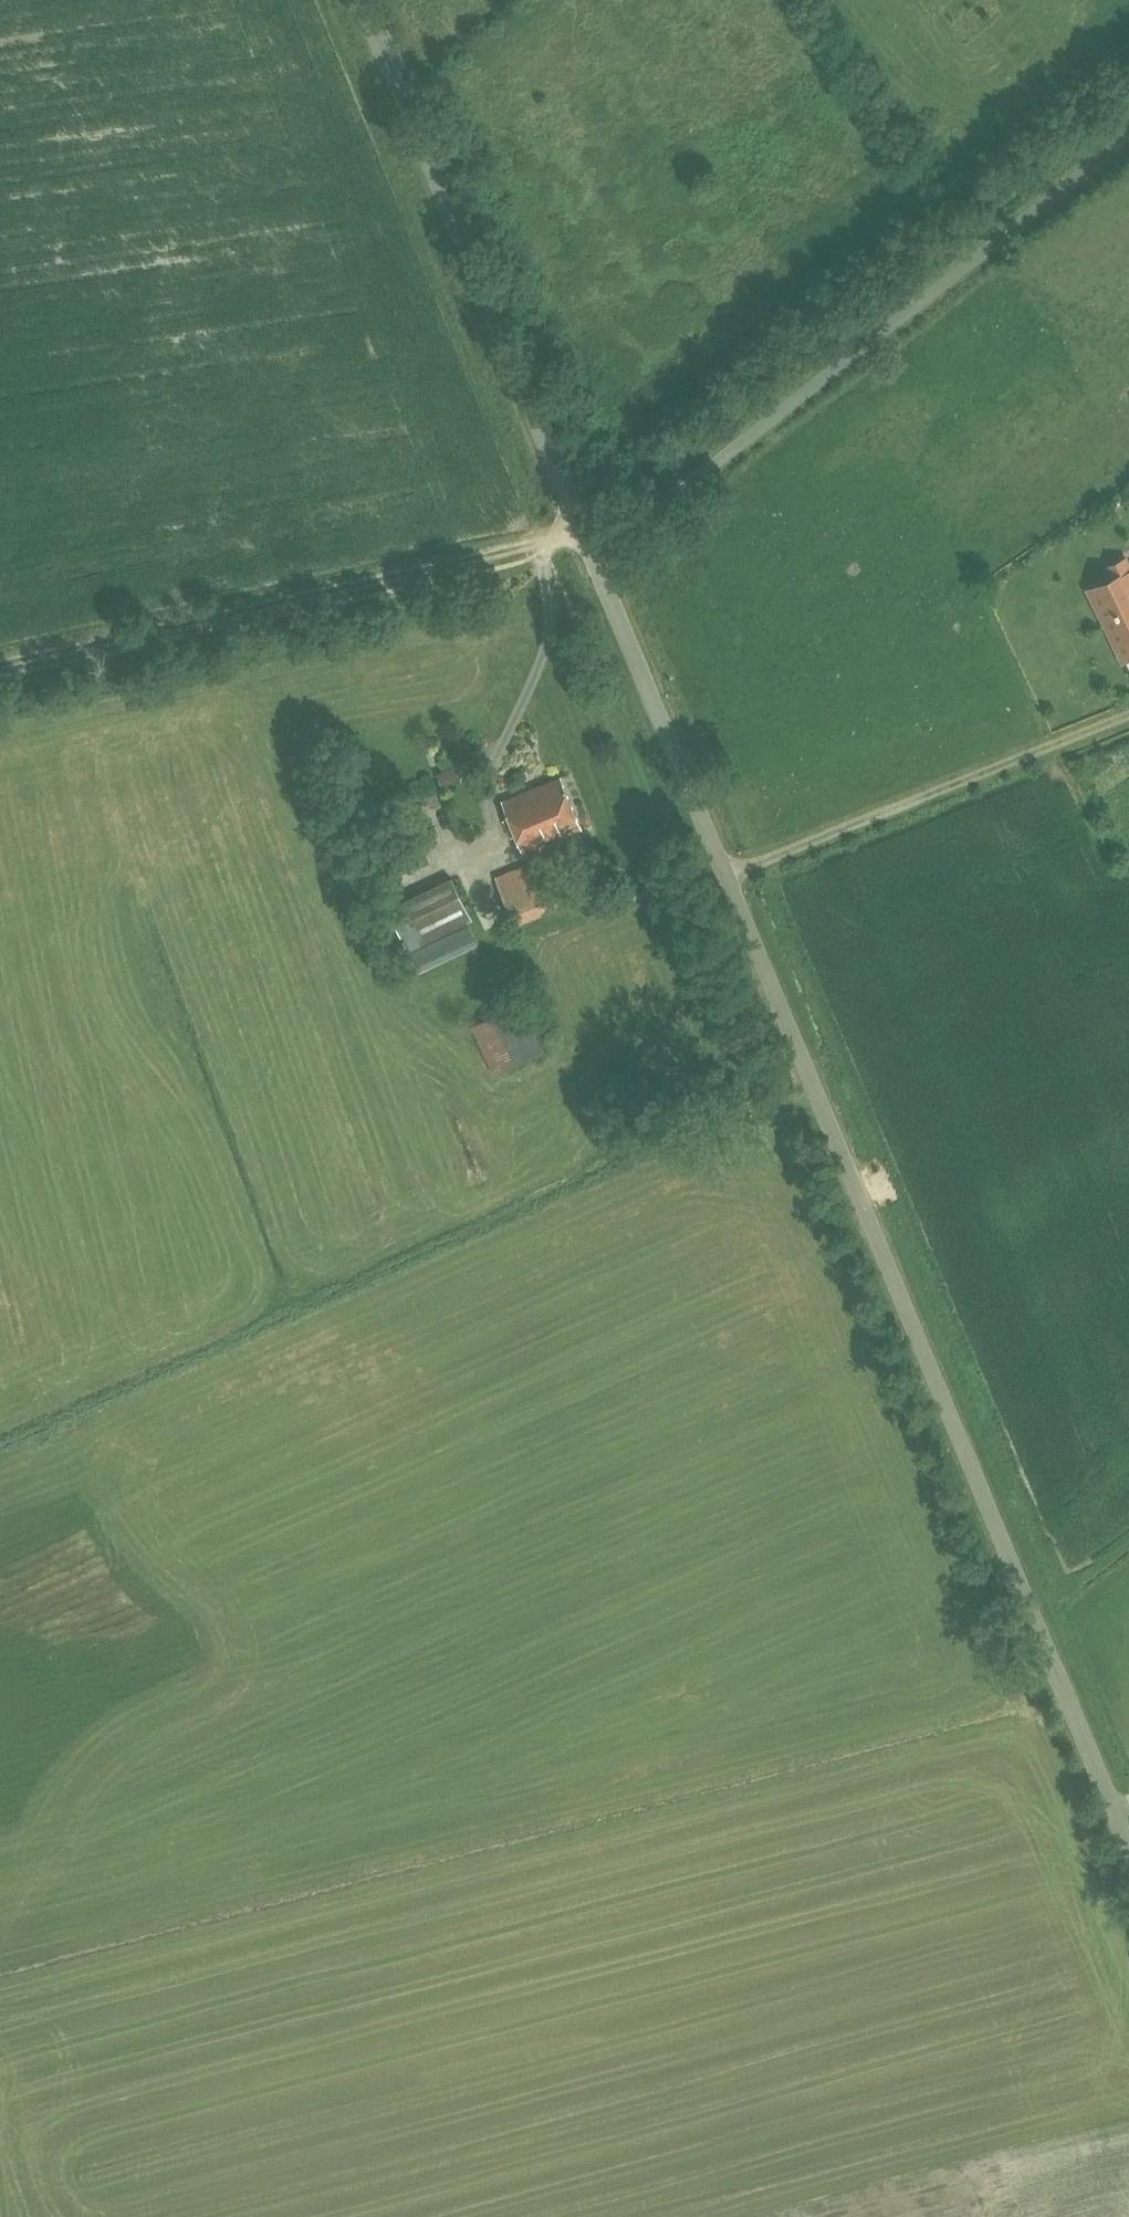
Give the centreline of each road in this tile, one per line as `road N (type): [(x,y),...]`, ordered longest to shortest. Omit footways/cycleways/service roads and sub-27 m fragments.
road 1 (unclassified): [(1128,1846),(589,536)]
road 2 (unclassified): [(589,536),(635,527),(1128,138)]
road 3 (track): [(589,536),(0,661)]
road 4 (unclassified): [(589,536),(362,0)]

